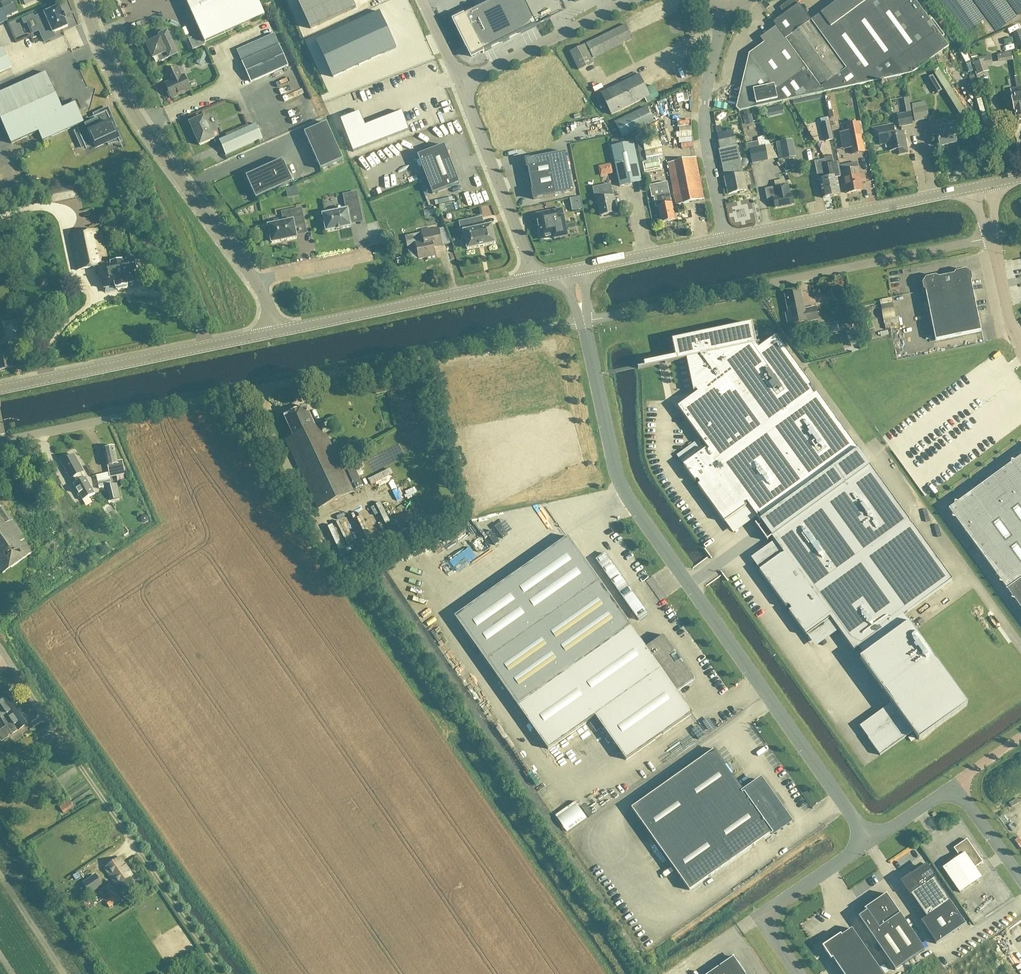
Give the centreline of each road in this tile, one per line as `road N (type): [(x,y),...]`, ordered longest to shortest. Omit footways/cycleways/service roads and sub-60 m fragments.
road 1 (unclassified): [(584,323),(625,496),(869,842)]
road 2 (unclassified): [(584,323),(992,237)]
road 3 (unclassified): [(192,403),(584,323)]
road 4 (unclassified): [(223,973),(0,648)]
road 5 (residential): [(254,281),(145,137),(80,0)]
road 6 (tertiary): [(726,239),(982,187)]
road 7 (tertiary): [(279,332),(533,279)]
road 8 (unclassified): [(726,239),(702,105),(724,9)]
road 9 (unclassified): [(206,348),(199,327),(163,301),(108,298),(53,340),(48,380)]
road 10 (unclassified): [(462,87),(533,279)]
road 11 (unclassified): [(869,842),(761,917),(799,973)]
road 12 (unclassified): [(637,0),(462,87)]
road 13 (tertiary): [(48,380),(206,348)]
road 14 (tertiary): [(574,272),(726,239)]
road 15 (unclassified): [(1020,355),(1004,317),(992,237)]

